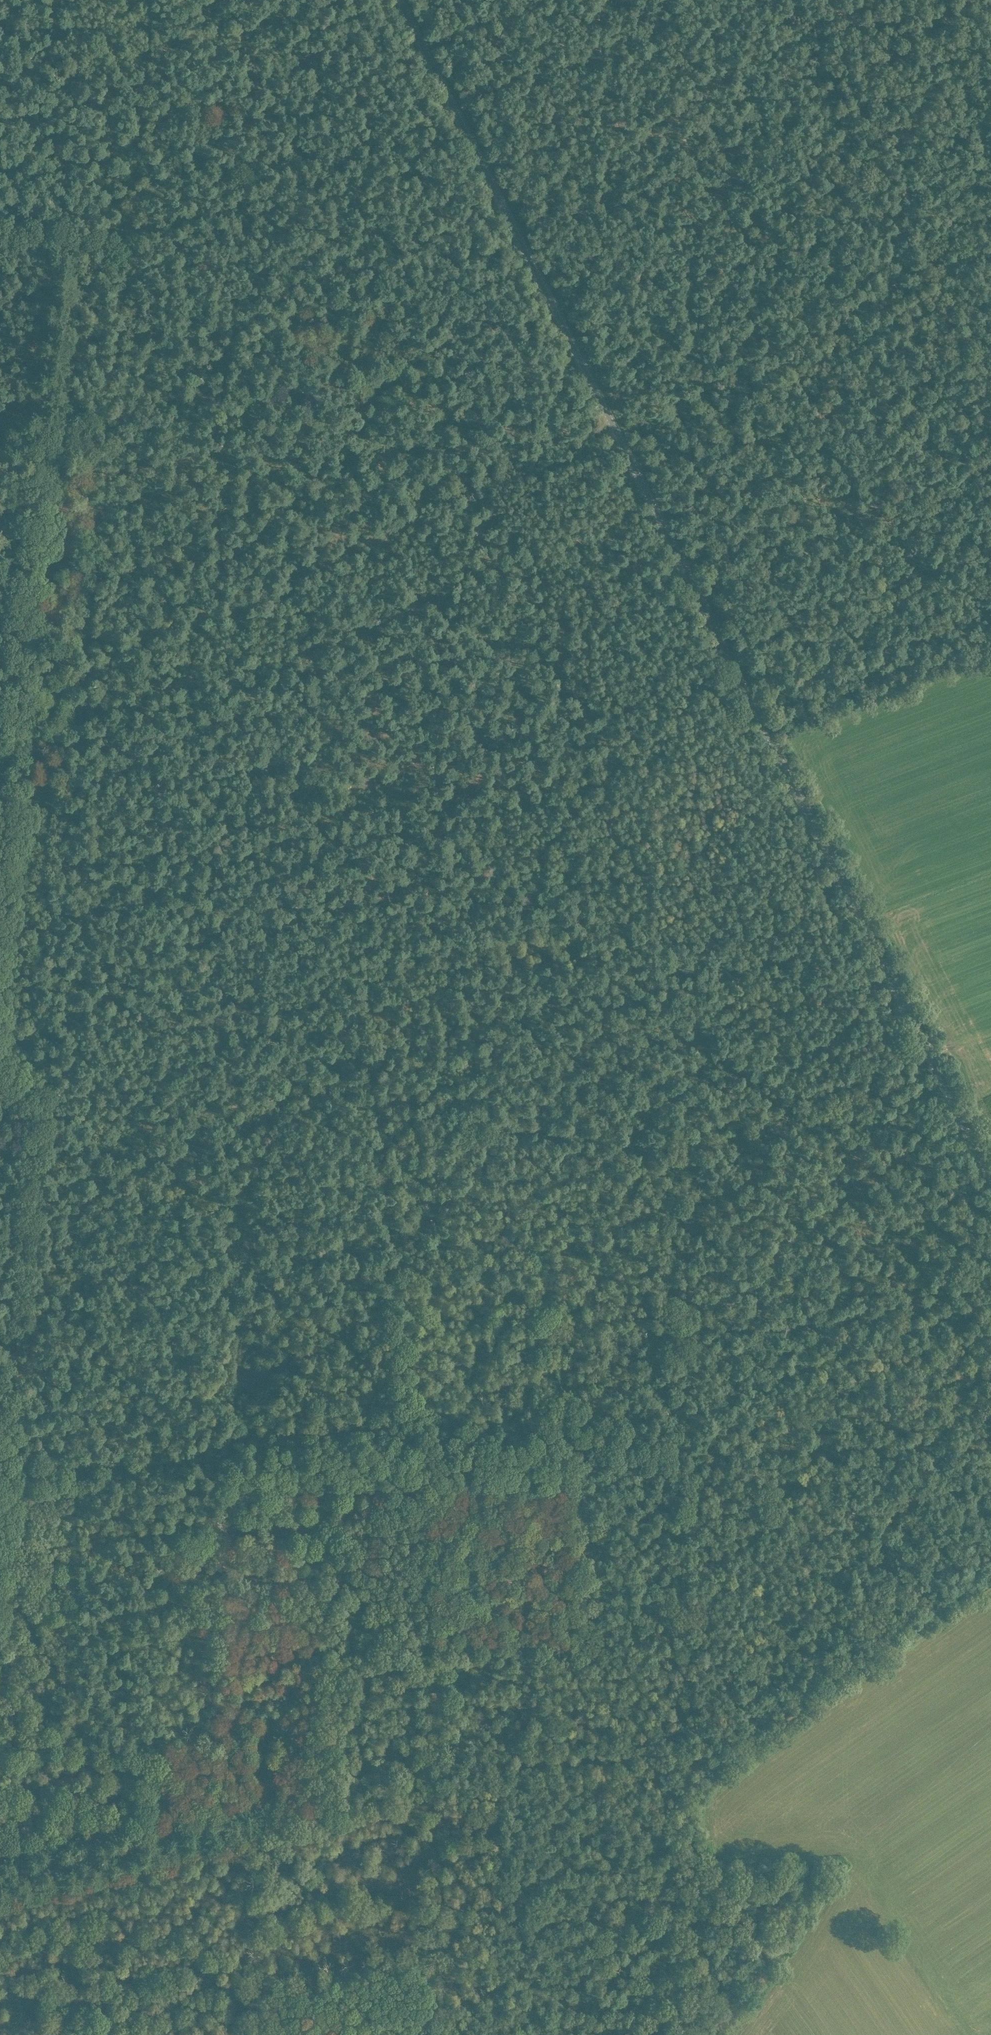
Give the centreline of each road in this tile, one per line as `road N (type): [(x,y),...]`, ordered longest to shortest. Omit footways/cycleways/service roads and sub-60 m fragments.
road 1 (tertiary): [(990,1178),(400,0)]
road 2 (track): [(122,229),(47,1082)]
road 3 (track): [(0,1572),(47,1082)]
road 4 (track): [(990,1447),(689,1447)]
road 5 (track): [(122,229),(0,213)]

